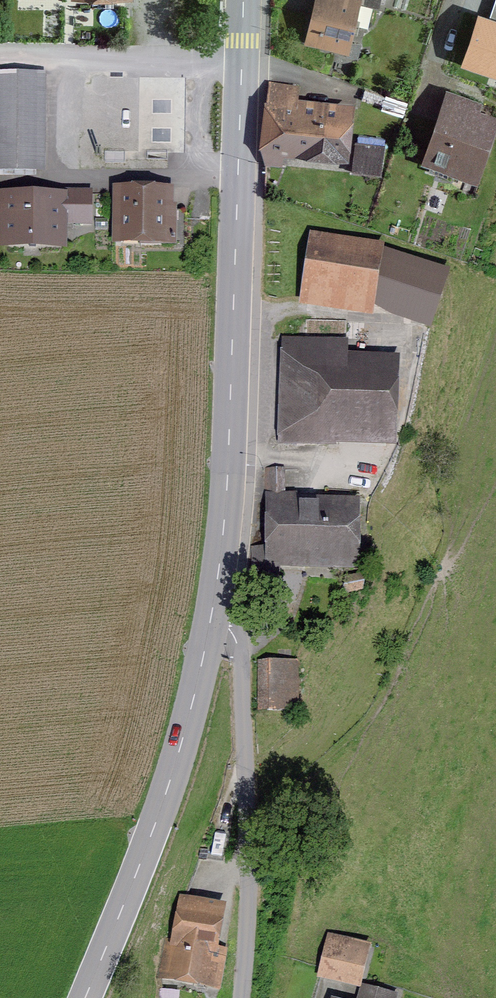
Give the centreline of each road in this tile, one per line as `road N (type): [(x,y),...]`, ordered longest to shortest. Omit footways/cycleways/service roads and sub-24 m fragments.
road 1 (secondary): [(243,0),(227,480),(212,611)]
road 2 (secondary): [(212,611),(169,786),(85,997)]
road 3 (unclassified): [(242,997),(251,837),(241,664),(236,640),(212,611)]

